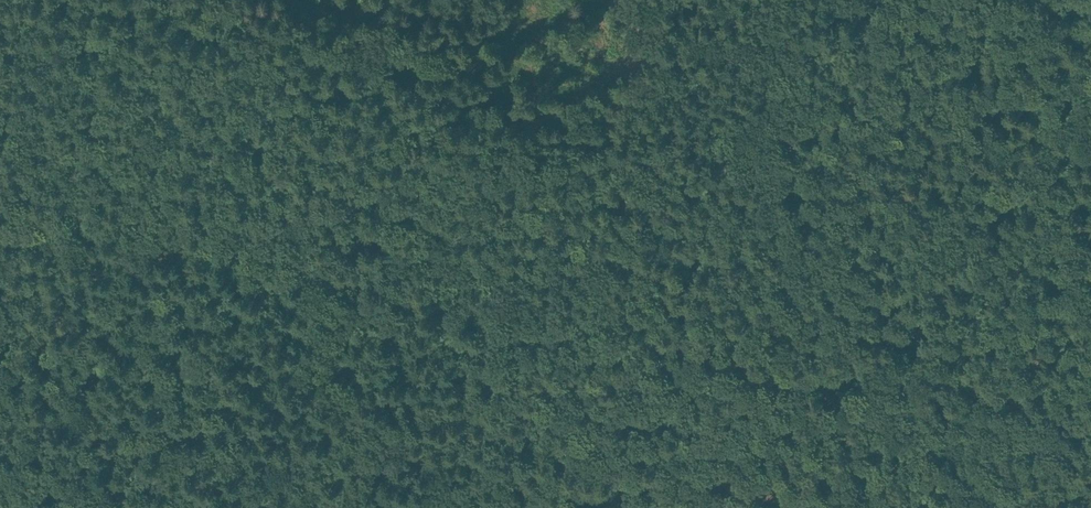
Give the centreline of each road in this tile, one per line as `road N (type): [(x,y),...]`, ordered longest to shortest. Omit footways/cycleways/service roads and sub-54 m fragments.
road 1 (track): [(1090,448),(0,207)]
road 2 (track): [(859,0),(653,507)]

